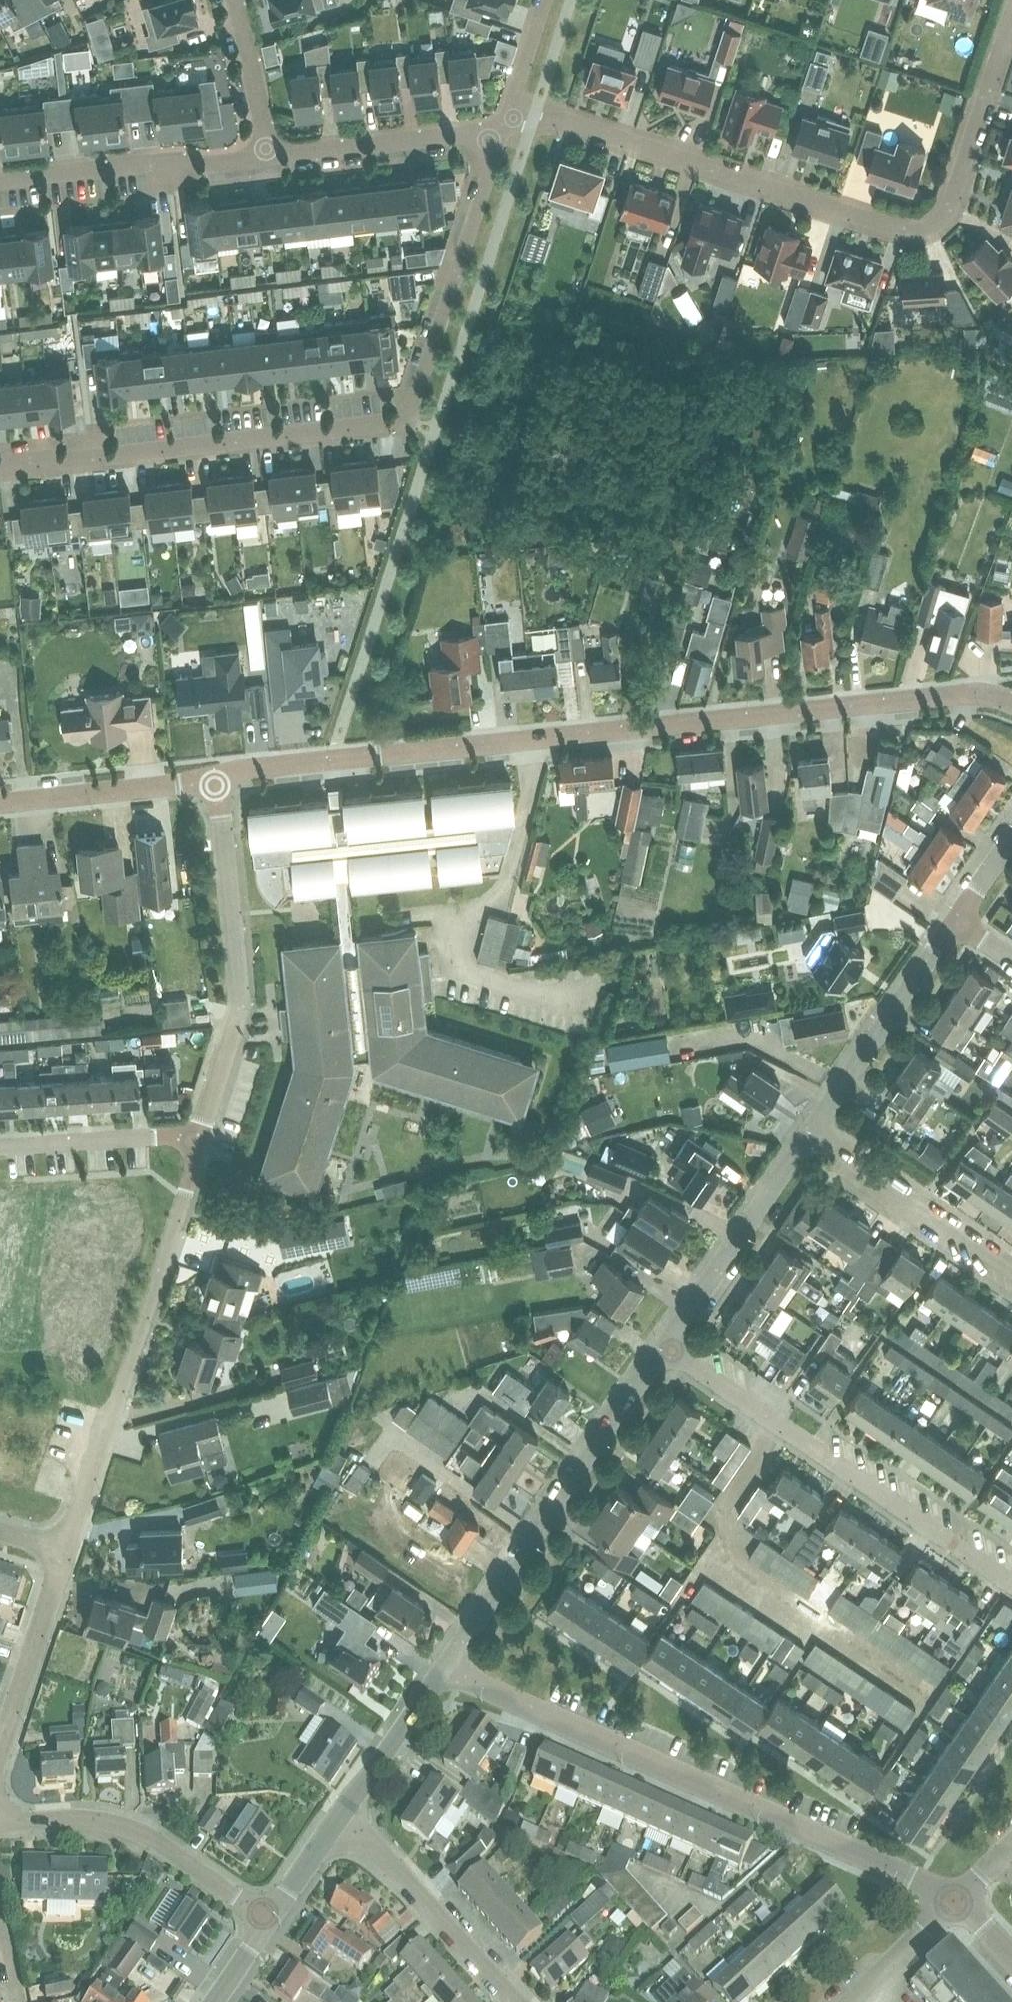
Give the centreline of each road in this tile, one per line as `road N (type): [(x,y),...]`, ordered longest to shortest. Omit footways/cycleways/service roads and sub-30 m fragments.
road 1 (residential): [(496,136),(409,421),(0,466)]
road 2 (residential): [(513,107),(903,232),(933,230),(950,209),(1011,16)]
road 3 (residential): [(954,1902),(446,1668)]
road 4 (tertiary): [(538,748),(949,694),(1011,703)]
road 5 (residential): [(65,1557),(202,1142)]
road 6 (residential): [(1011,1575),(662,1352)]
road 7 (residential): [(538,748),(538,783),(509,903),(471,916),(458,980),(577,1010)]
road 8 (unclassified): [(446,1668),(662,1352)]
road 9 (residential): [(202,1142),(244,1025),(220,784)]
road 10 (tertiary): [(220,784),(538,748)]
road 11 (residential): [(0,1827),(91,1822),(145,1836),(270,1920)]
road 12 (residential): [(0,188),(270,158)]
road 13 (unclassified): [(812,1145),(960,921)]
road 14 (unclassified): [(662,1352),(812,1145)]
road 15 (residential): [(509,2001),(381,1859),(336,1823)]
road 16 (residential): [(1011,1281),(812,1145)]
road 17 (residential): [(270,158),(496,136)]
road 18 (tertiary): [(0,805),(220,784)]
road 19 (residential): [(0,1756),(65,1557)]
road 20 (residential): [(0,1147),(173,1134),(202,1142)]
road 21 (unclassified): [(336,1823),(446,1668)]
road 22 (residential): [(233,0),(270,158)]
road 23 (residential): [(852,2001),(954,1902)]

